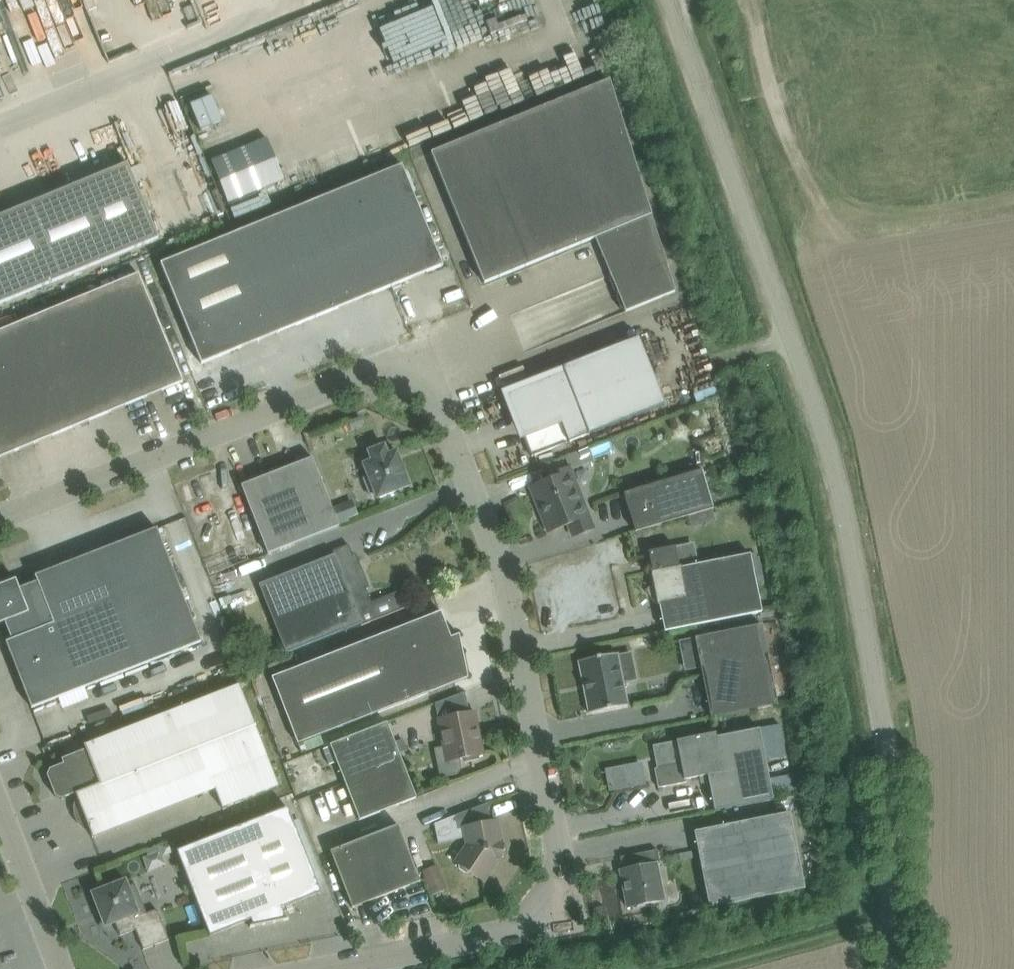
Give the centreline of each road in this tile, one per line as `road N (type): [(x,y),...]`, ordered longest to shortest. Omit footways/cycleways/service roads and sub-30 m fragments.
road 1 (unclassified): [(883,968),(886,807),(874,674),(837,514),(776,313),(666,0)]
road 2 (unclassified): [(349,968),(473,946),(522,924),(553,897),(561,857),(502,555),(474,479)]
road 3 (unclassified): [(0,519),(379,368),(418,377),(474,479)]
road 4 (unclassified): [(0,128),(250,17)]
road 5 (unclassified): [(58,968),(0,812)]

